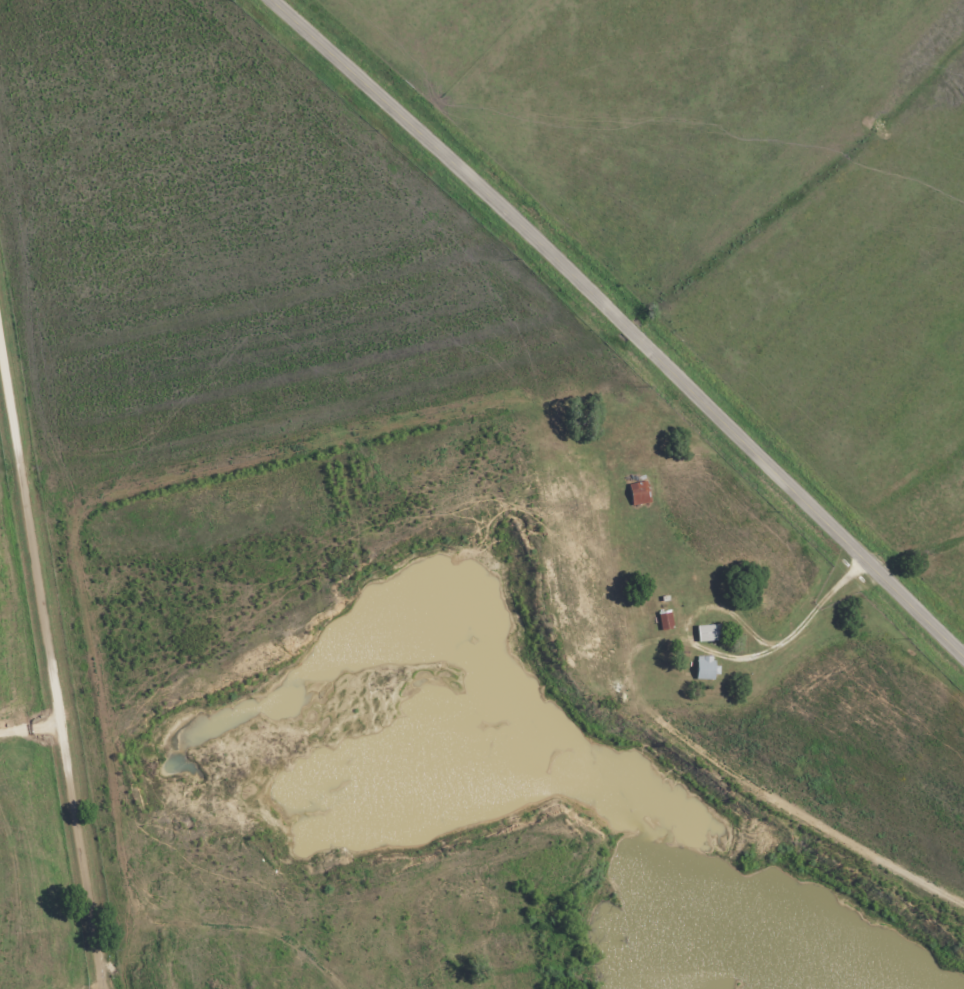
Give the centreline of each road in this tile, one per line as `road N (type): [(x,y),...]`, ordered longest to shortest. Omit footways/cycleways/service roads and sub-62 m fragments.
road 1 (secondary): [(272,0),(493,200),(963,656)]
road 2 (residential): [(106,988),(0,342)]

